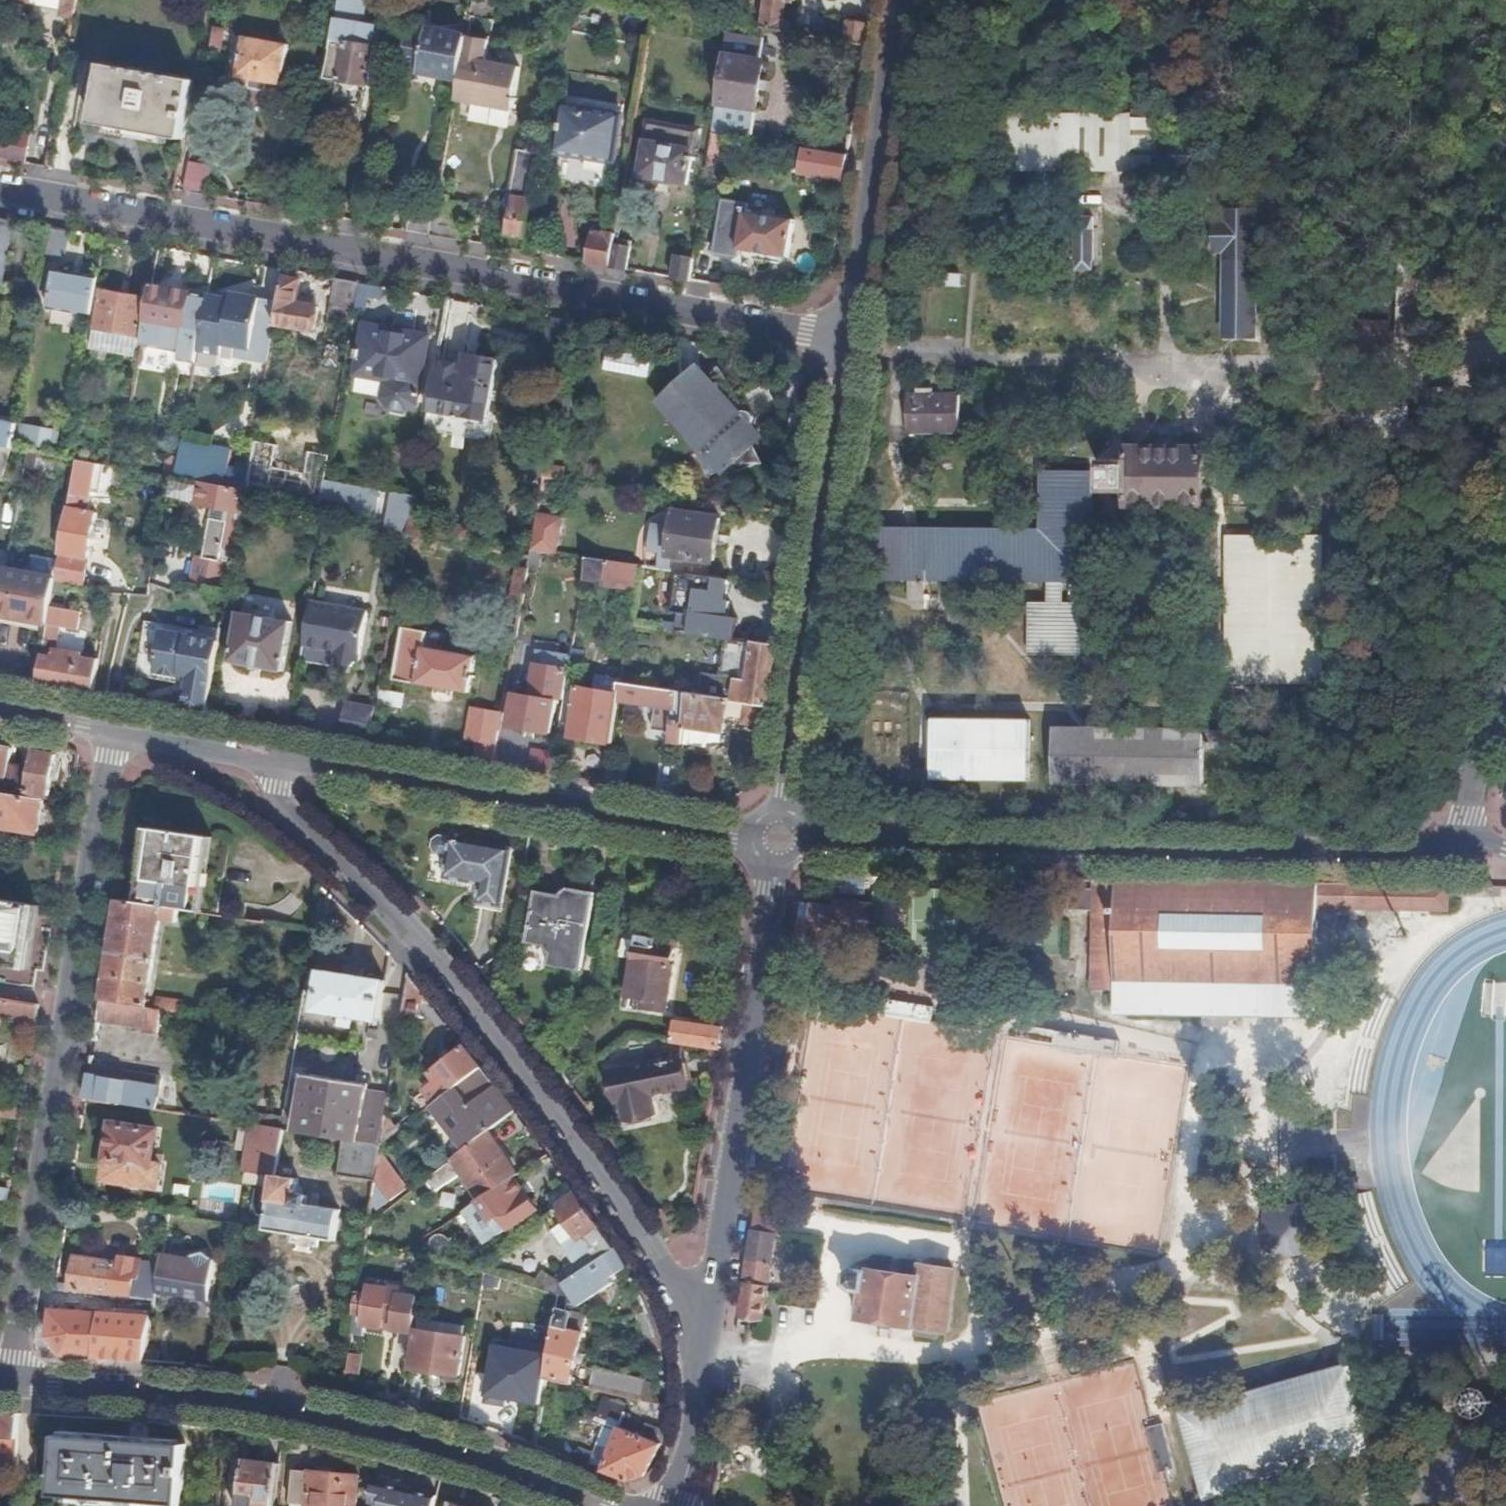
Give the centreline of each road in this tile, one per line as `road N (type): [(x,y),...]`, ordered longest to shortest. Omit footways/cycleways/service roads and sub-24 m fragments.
road 1 (residential): [(855,343),(0,189)]
road 2 (residential): [(705,1341),(653,1249),(438,970),(288,811),(276,785),(277,757)]
road 3 (tertiary): [(1460,839),(1418,855),(780,838)]
road 4 (residential): [(116,728),(12,1383)]
road 5 (residential): [(617,1505),(393,1431),(278,1407),(12,1383)]
road 6 (tertiary): [(277,757),(780,838)]
road 7 (residential): [(780,838),(705,1341)]
road 8 (residential): [(855,343),(780,838)]
road 9 (residential): [(902,0),(855,343)]
road 10 (residential): [(1505,674),(1460,839)]
road 11 (residential): [(705,1341),(673,1505)]
road 12 (tertiary): [(116,728),(277,757)]

